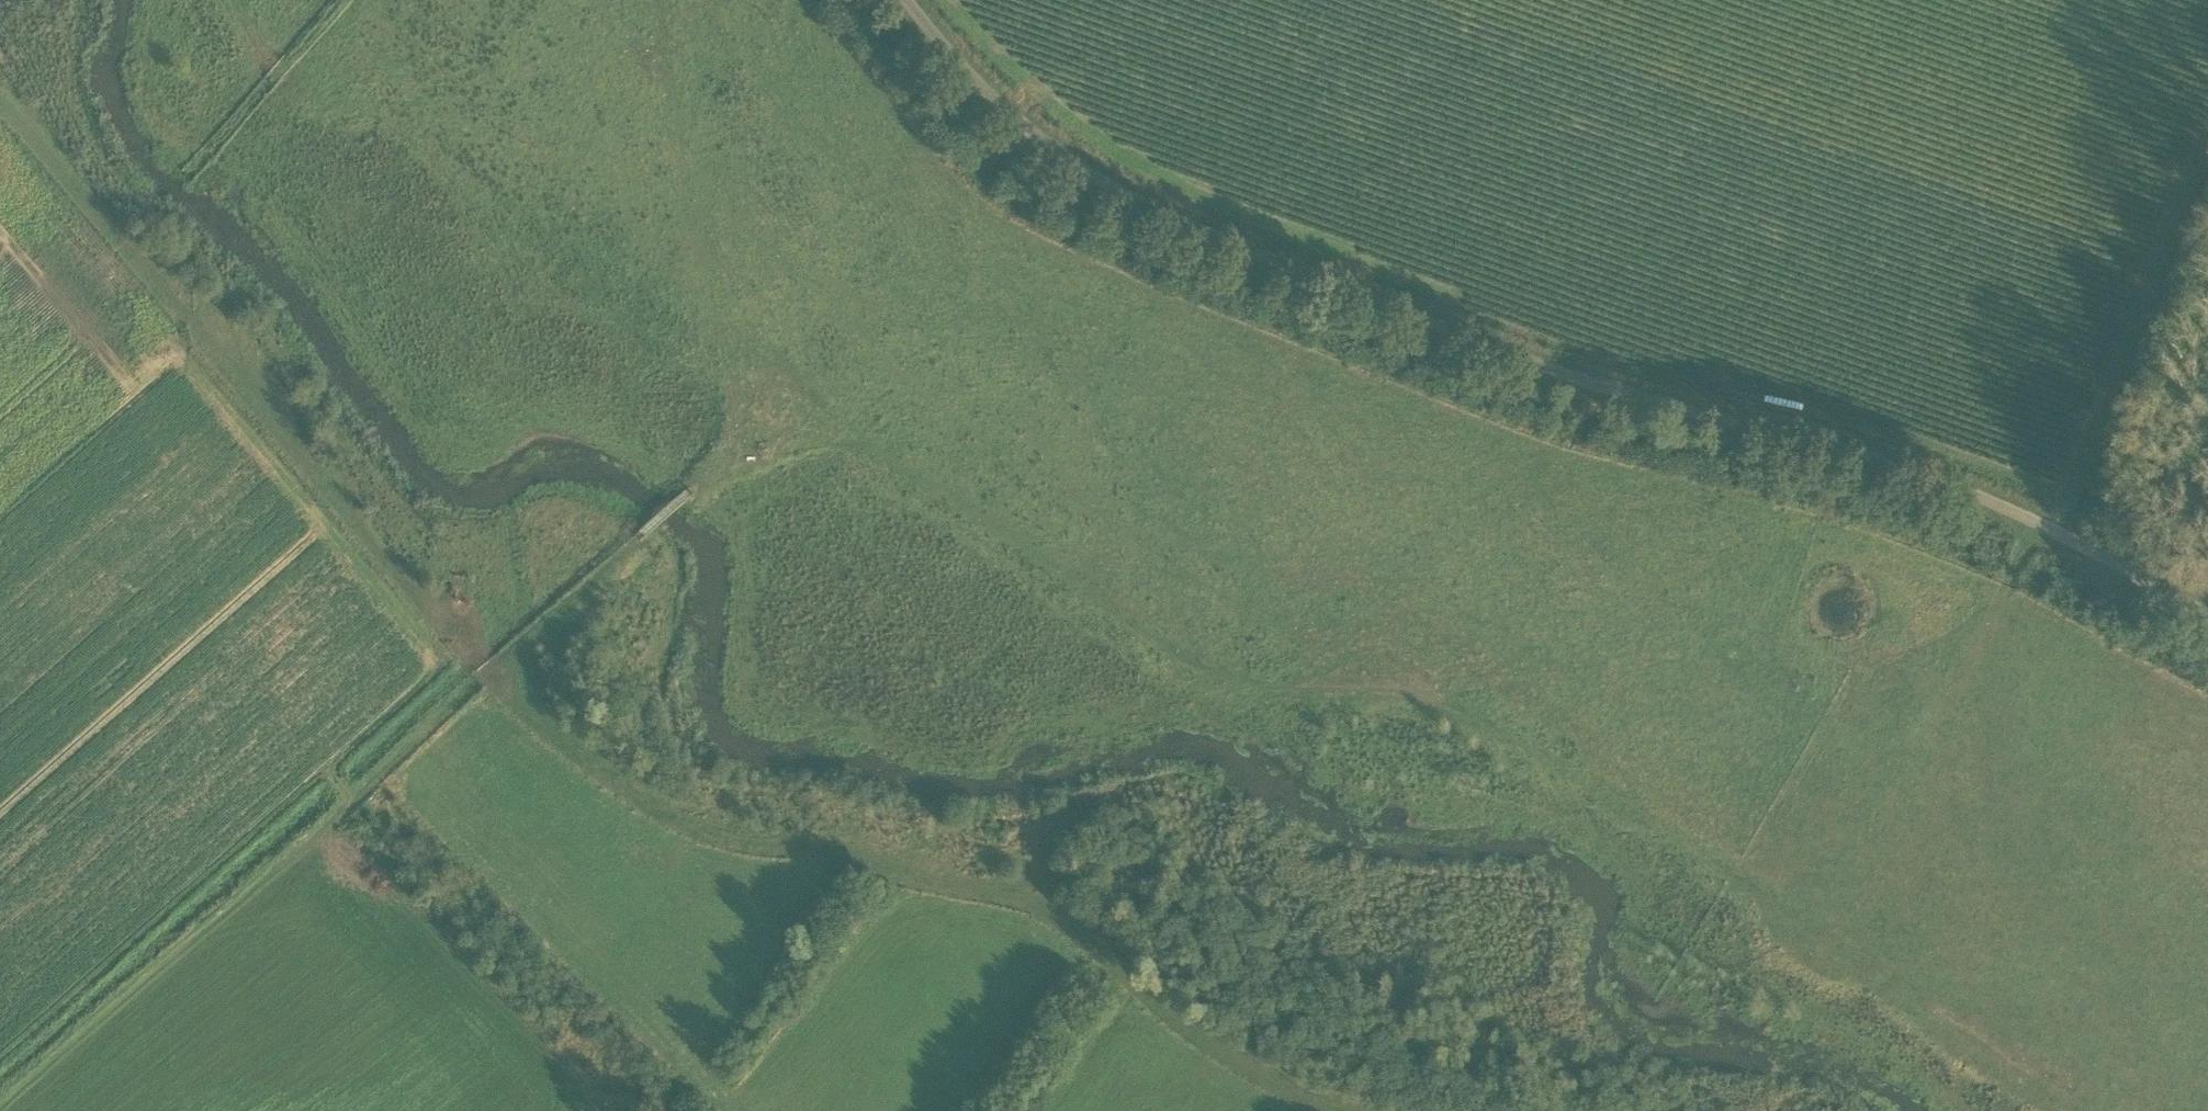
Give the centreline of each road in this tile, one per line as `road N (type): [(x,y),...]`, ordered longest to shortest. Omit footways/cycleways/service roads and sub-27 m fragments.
road 1 (unclassified): [(2207,596),(2042,517),(1885,418),(1642,371),(1206,203),(1080,135),(972,43),(934,0)]
road 2 (track): [(0,1101),(345,796)]
road 3 (track): [(666,1110),(345,796)]
road 4 (track): [(483,674),(700,483)]
road 5 (track): [(345,796),(483,674)]

